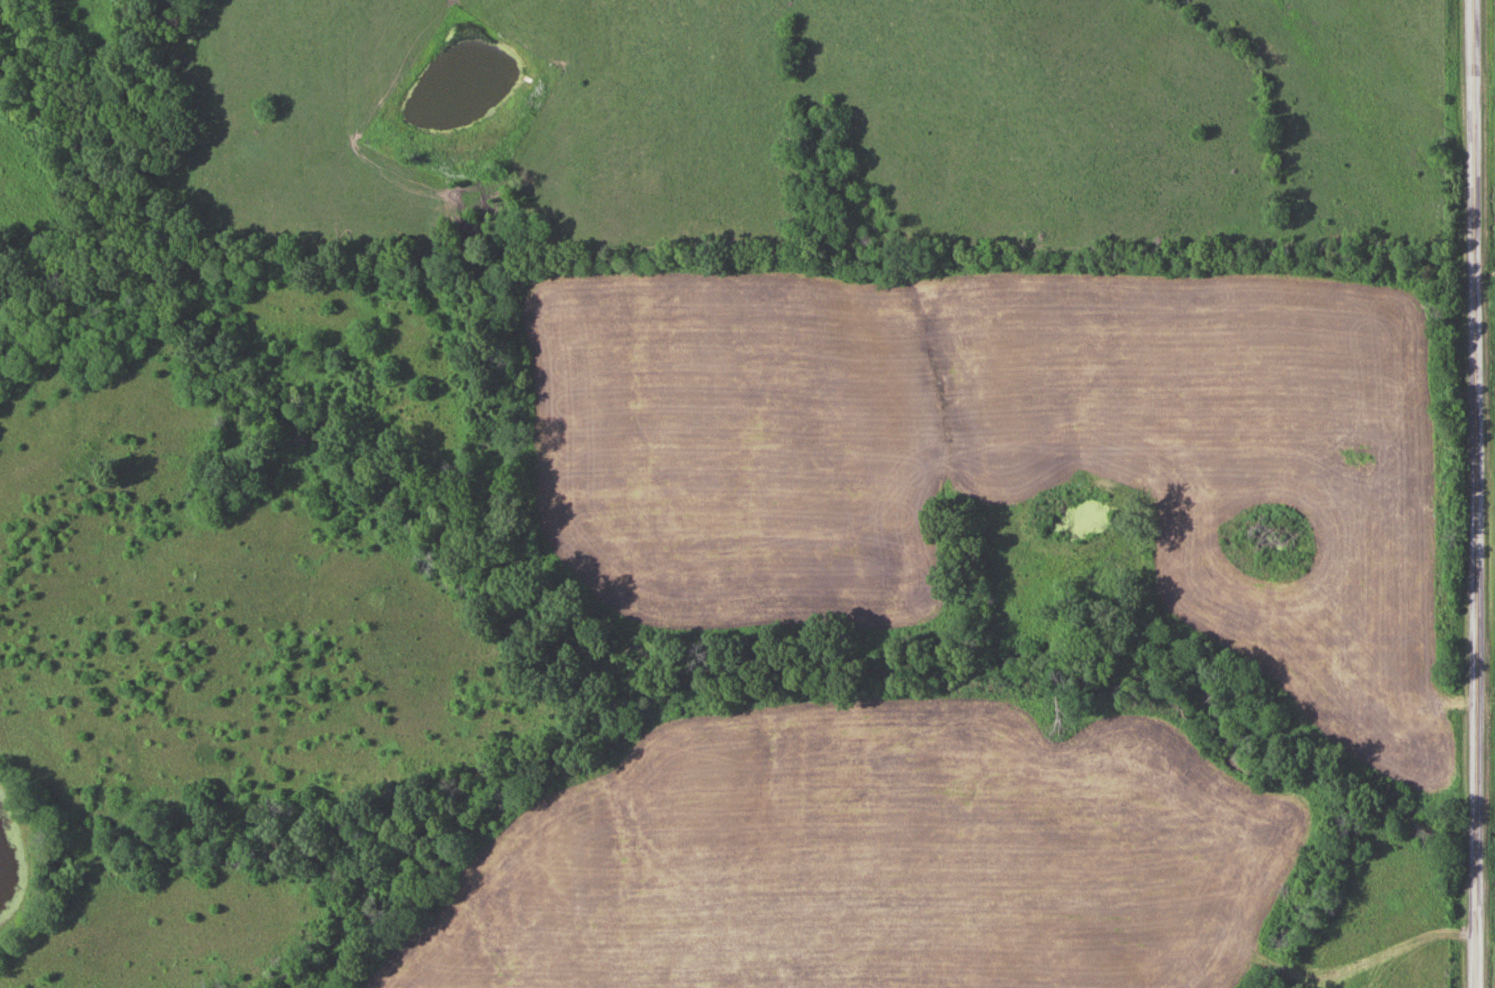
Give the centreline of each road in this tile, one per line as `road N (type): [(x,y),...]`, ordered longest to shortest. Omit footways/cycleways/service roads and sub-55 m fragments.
road 1 (tertiary): [(1477,987),(1477,0)]

